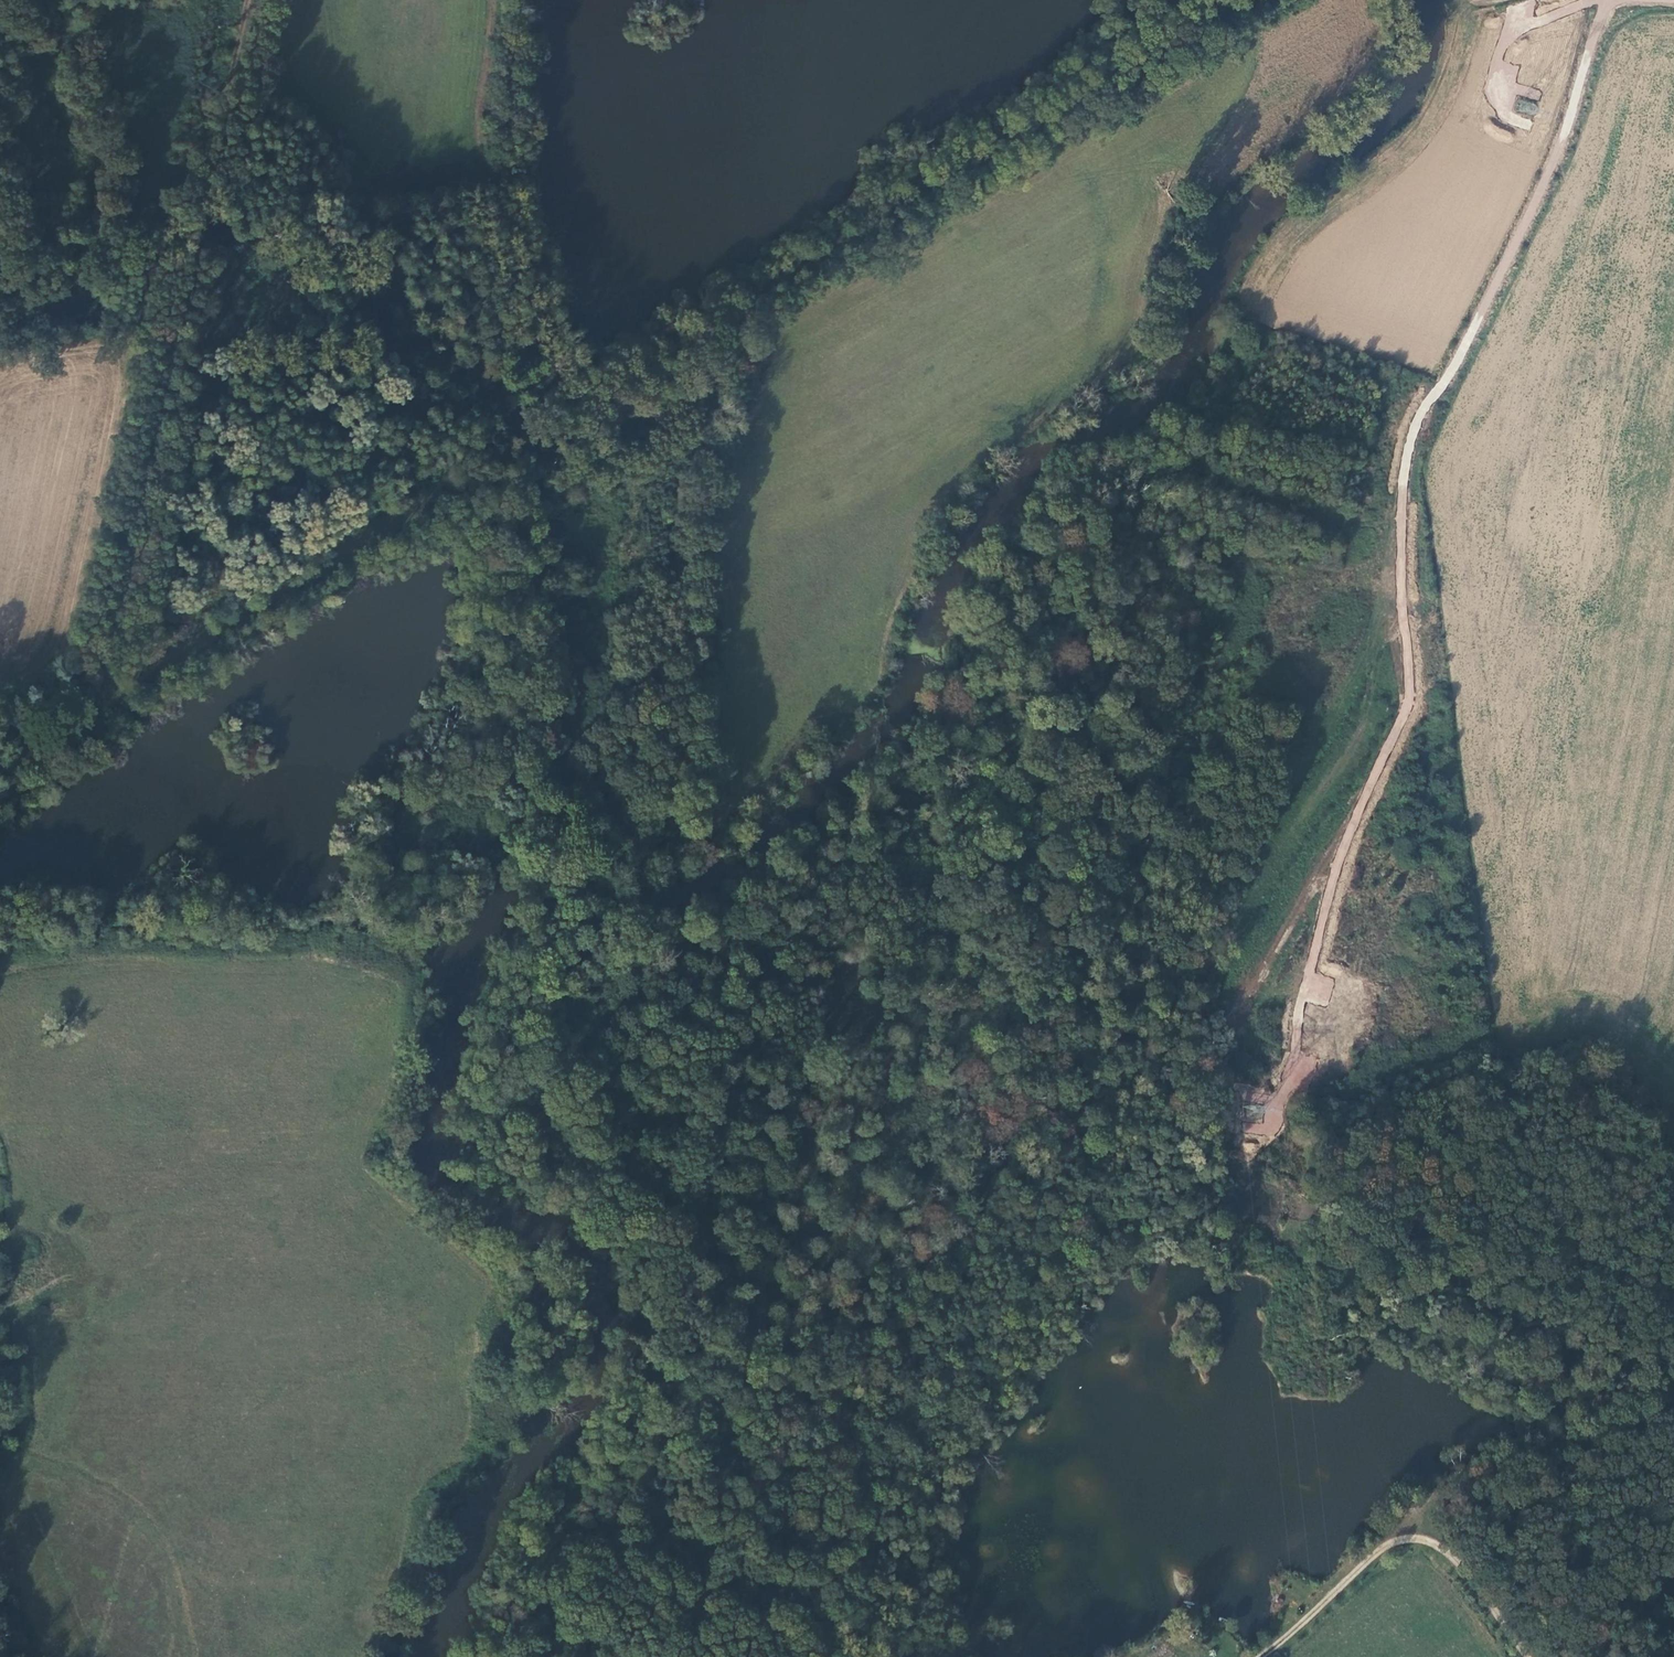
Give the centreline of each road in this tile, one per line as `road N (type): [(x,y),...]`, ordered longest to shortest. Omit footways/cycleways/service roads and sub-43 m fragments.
road 1 (track): [(240,0),(91,696)]
road 2 (track): [(1621,0),(1608,5),(1544,177),(1419,438)]
road 3 (unclassified): [(1531,1656),(1445,1549),(1422,1534),(1391,1538),(1260,1656)]

